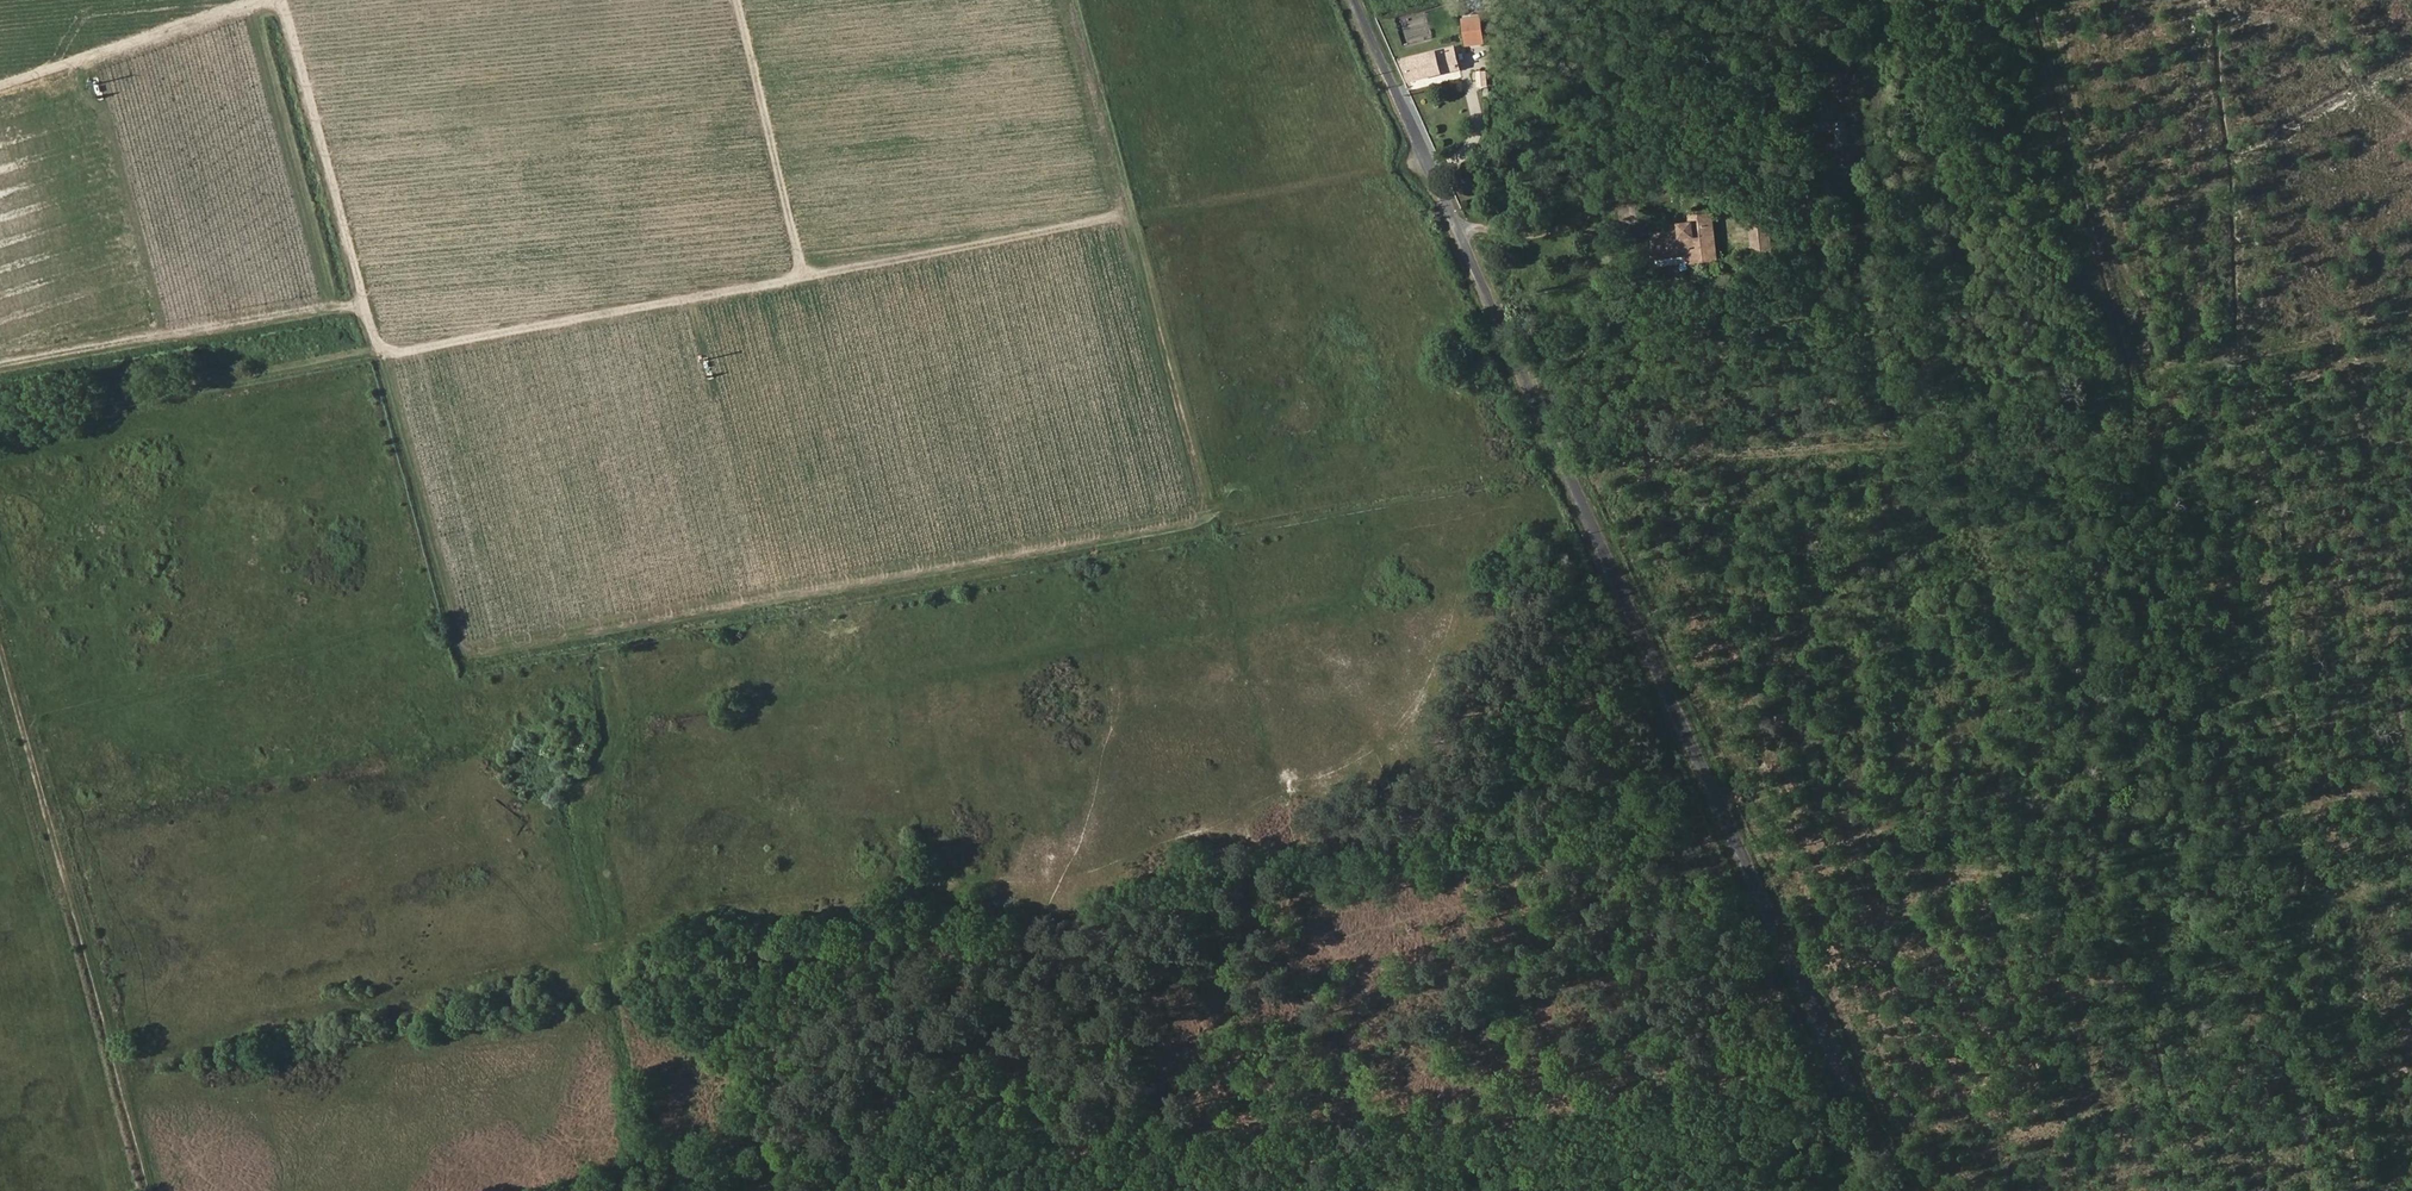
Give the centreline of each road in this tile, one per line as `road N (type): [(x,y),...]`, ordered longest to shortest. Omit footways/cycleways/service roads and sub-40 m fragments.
road 1 (residential): [(1898,1190),(1862,1134),(1354,0)]

